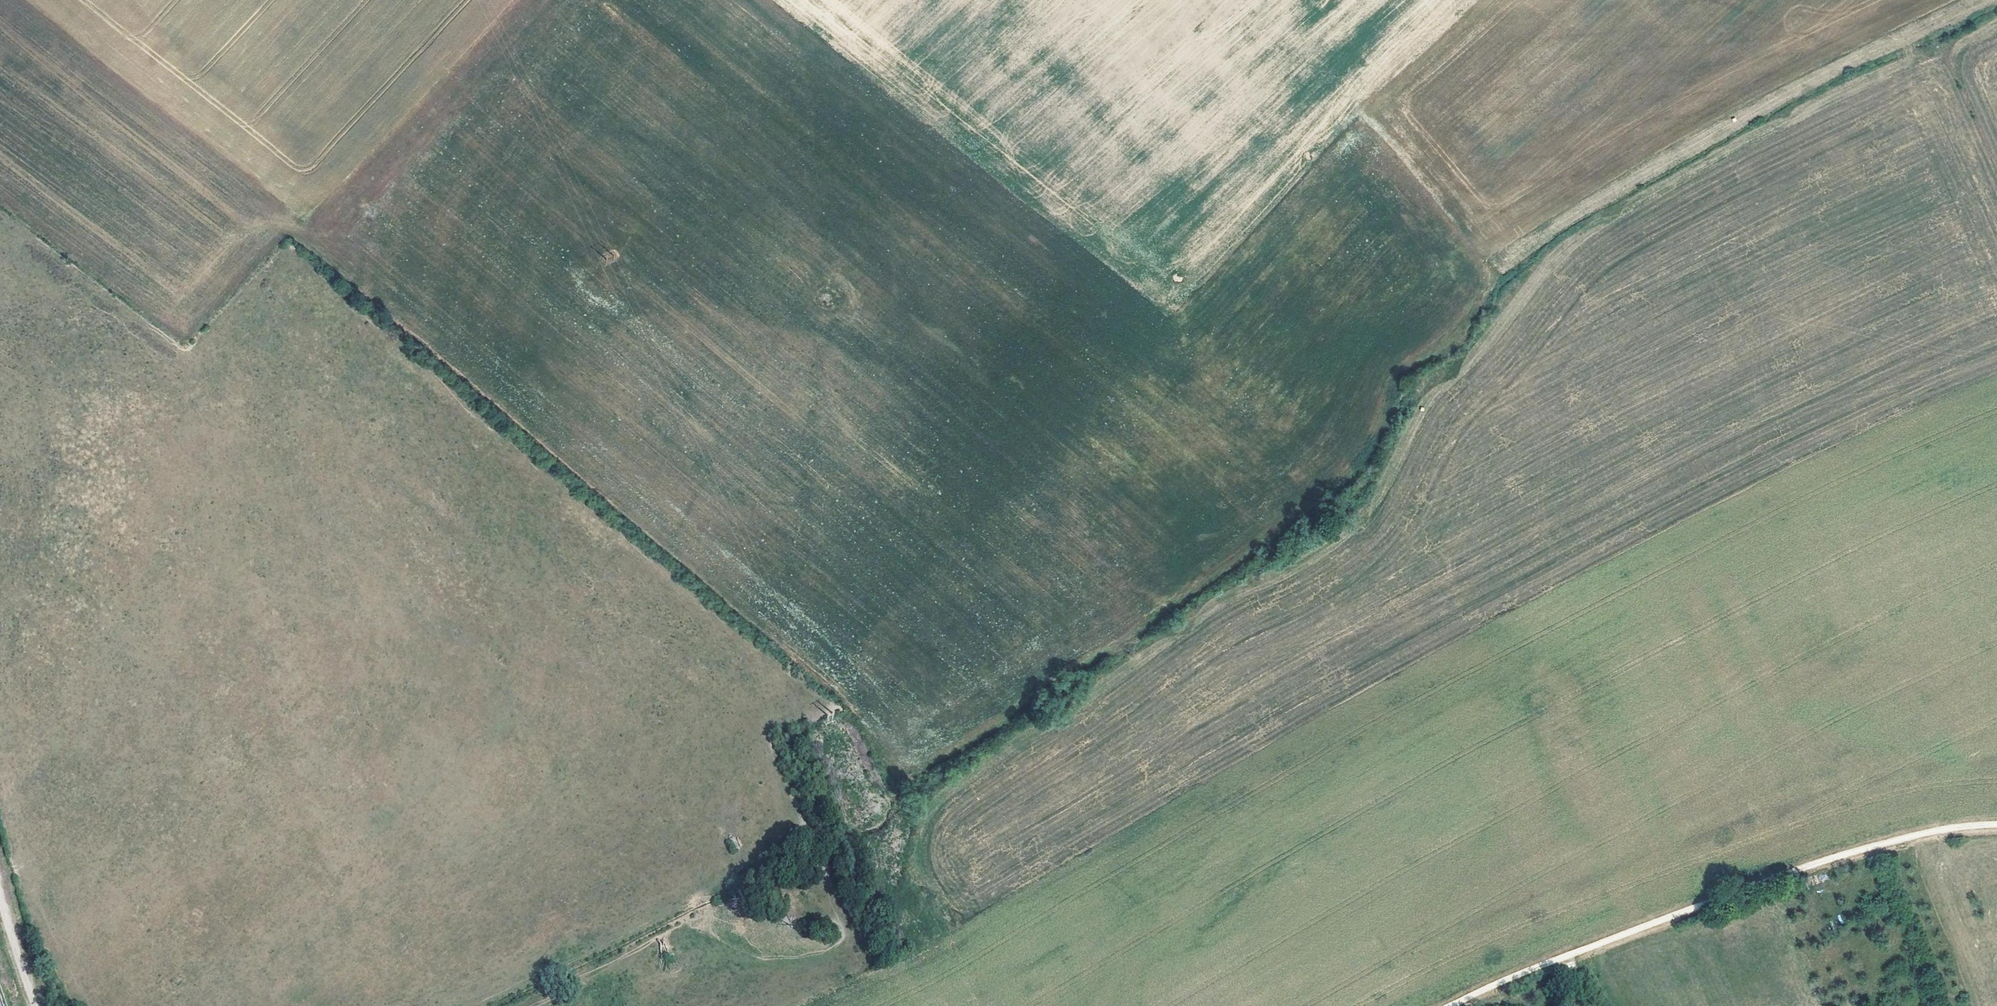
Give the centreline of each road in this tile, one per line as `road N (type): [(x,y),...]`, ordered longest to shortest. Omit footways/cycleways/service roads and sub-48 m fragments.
road 1 (track): [(1996,824),(1928,832),(1798,868),(1450,1005)]
road 2 (track): [(0,888),(35,1005)]

